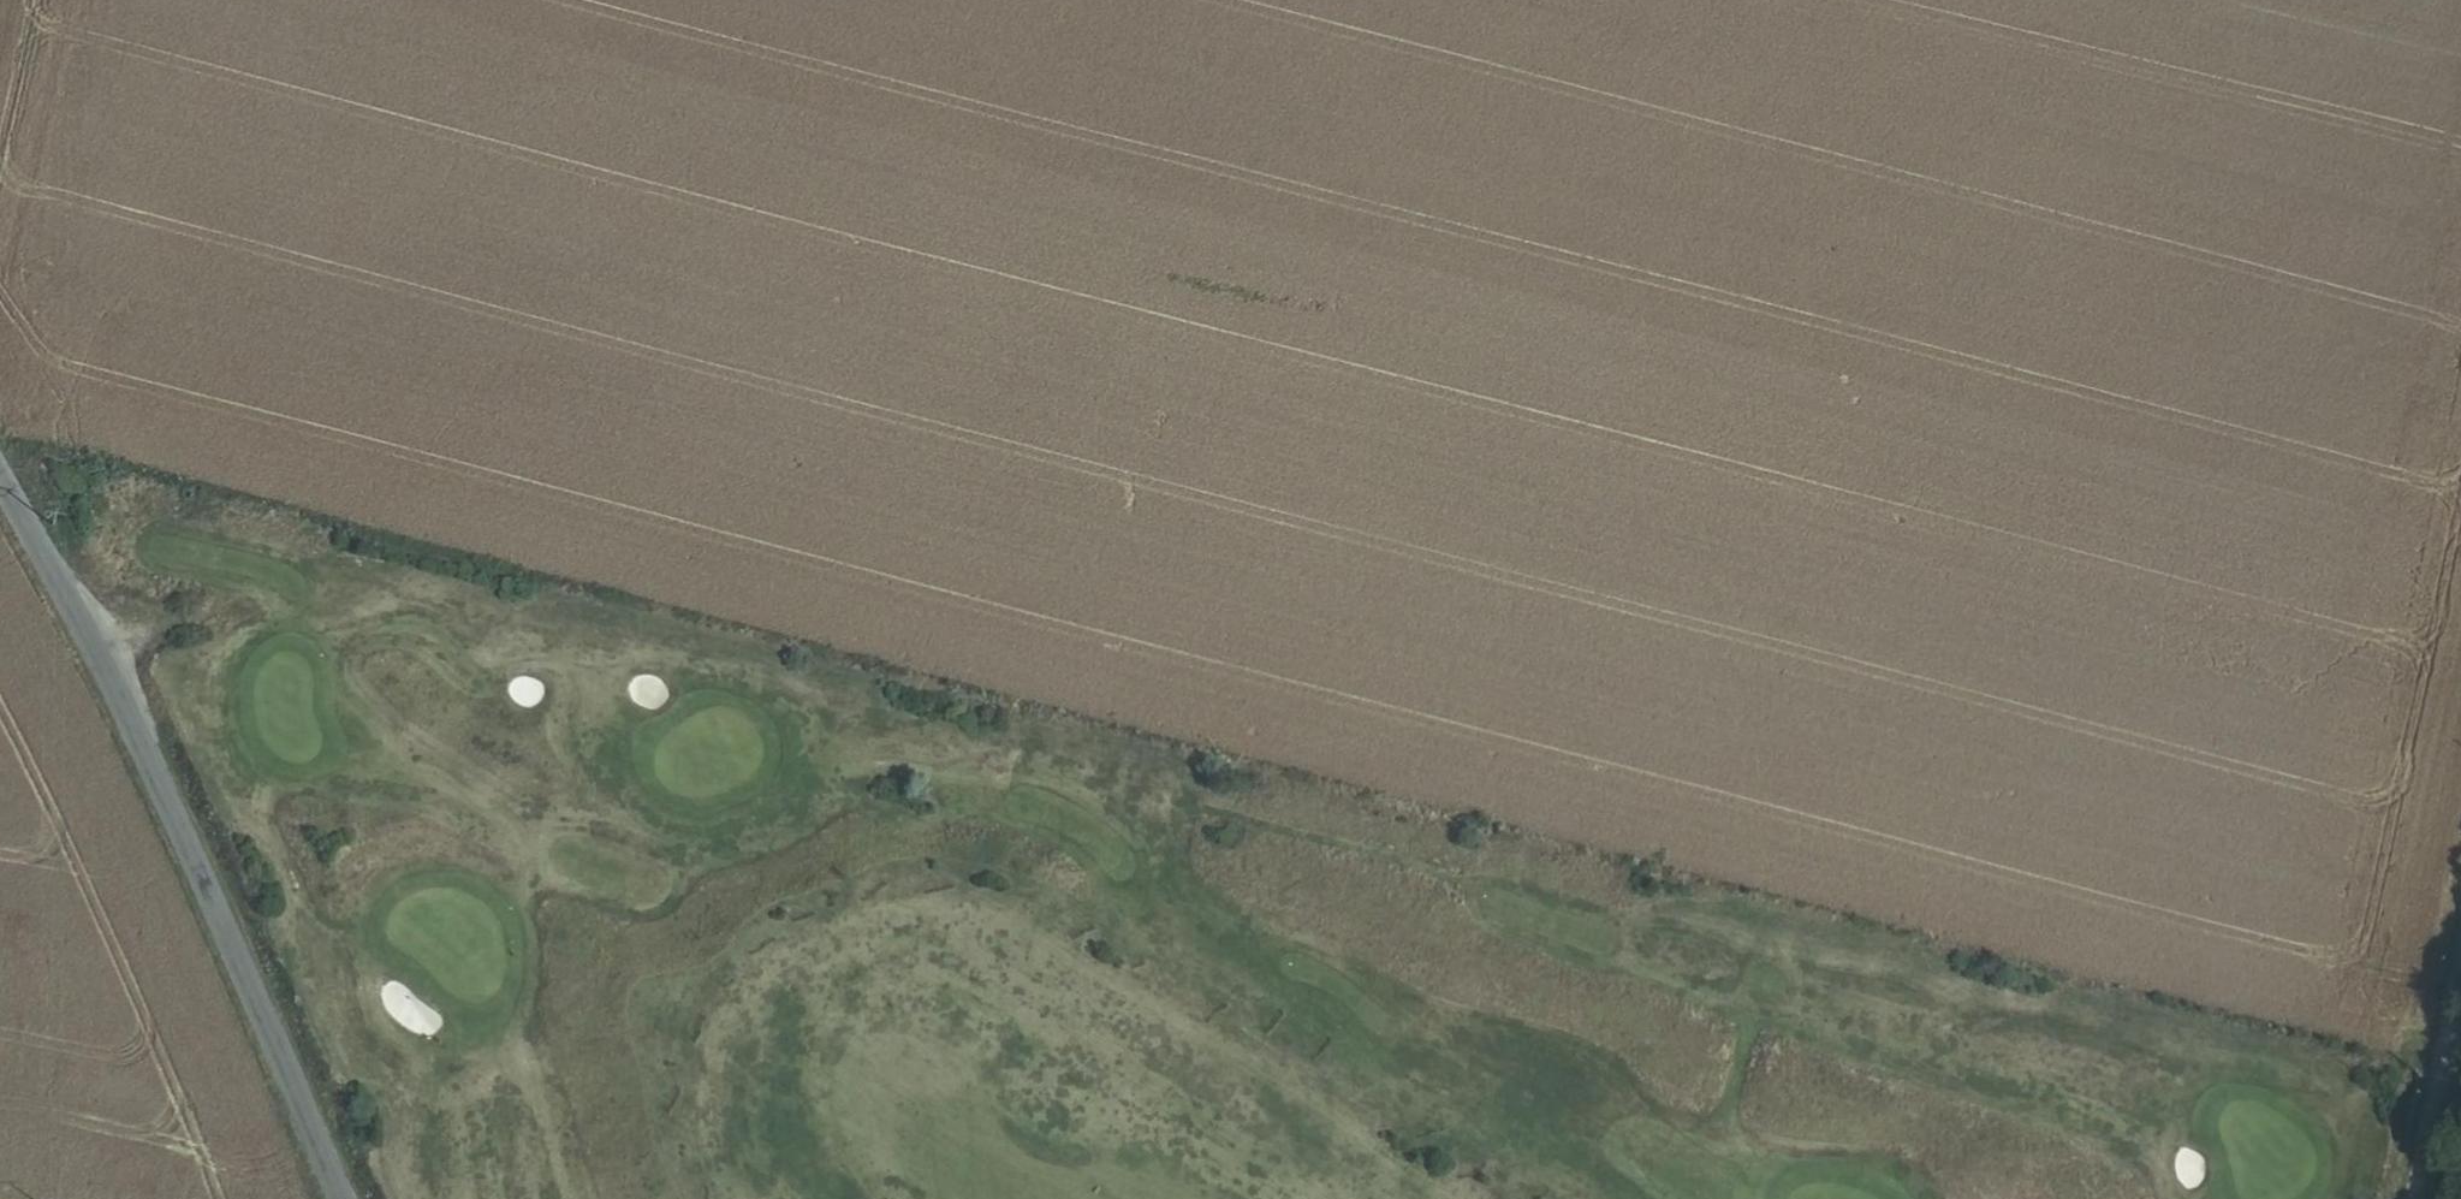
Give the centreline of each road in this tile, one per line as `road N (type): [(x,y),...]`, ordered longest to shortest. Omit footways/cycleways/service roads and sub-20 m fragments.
road 1 (tertiary): [(332,1198),(192,865),(73,616),(0,485)]
road 2 (unclassified): [(2460,961),(2409,1198)]

